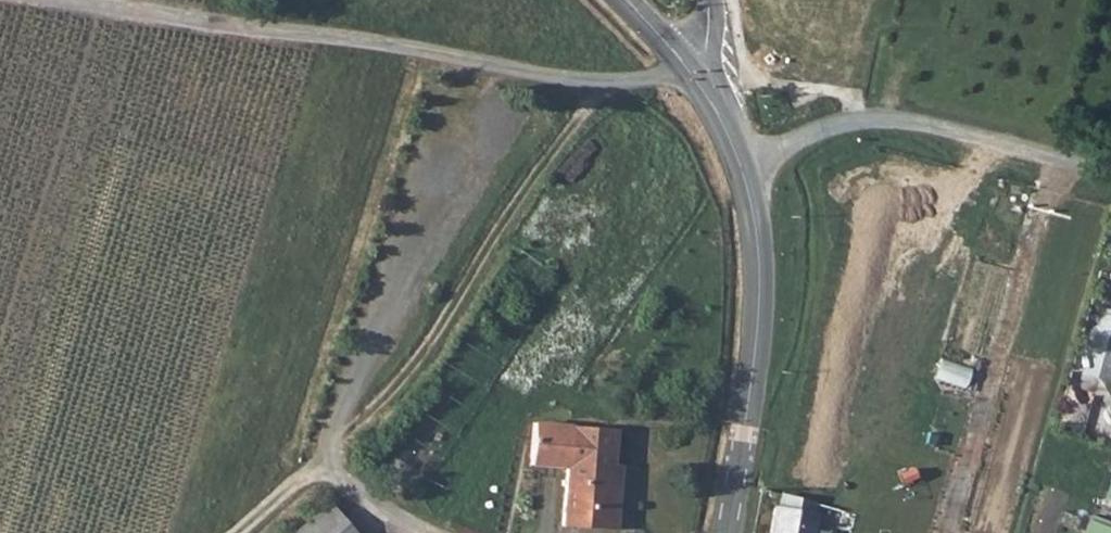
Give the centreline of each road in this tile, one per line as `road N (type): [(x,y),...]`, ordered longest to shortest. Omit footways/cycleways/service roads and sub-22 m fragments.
road 1 (track): [(617,89),(501,224),(434,336),(321,466)]
road 2 (tertiary): [(728,532),(760,272),(743,173),(689,73)]

